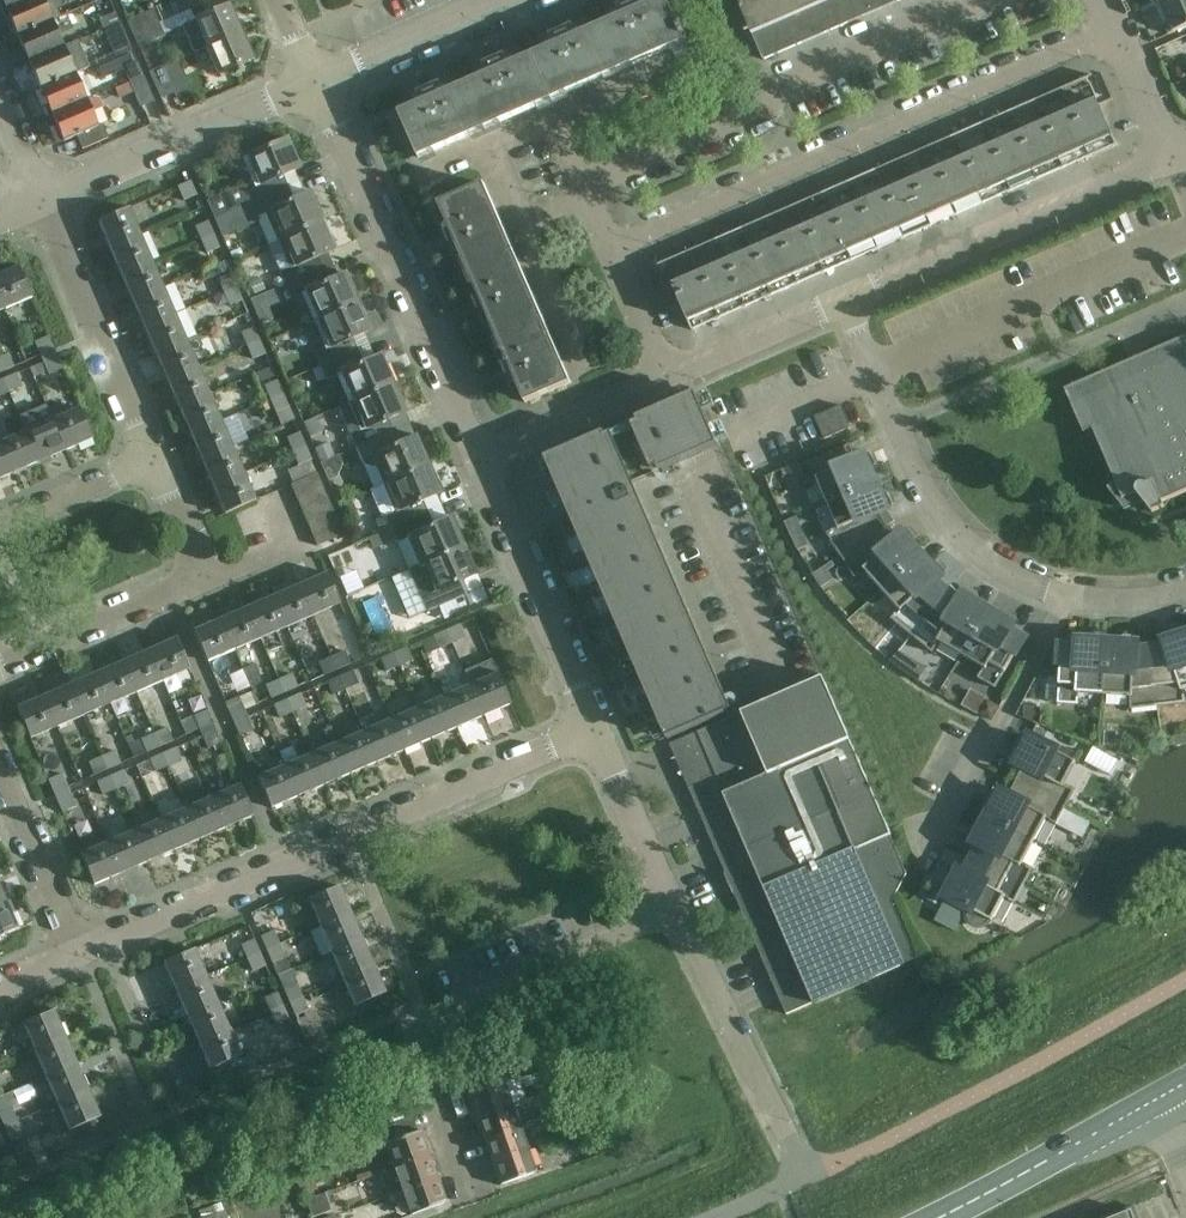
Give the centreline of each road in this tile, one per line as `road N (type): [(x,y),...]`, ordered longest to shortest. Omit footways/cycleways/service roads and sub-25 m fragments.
road 1 (residential): [(78,954),(589,727)]
road 2 (residential): [(610,250),(1118,31)]
road 3 (residential): [(474,1195),(416,1035),(428,1017),(670,906)]
road 4 (residential): [(980,0),(788,84),(769,107),(583,186)]
road 5 (residential): [(477,460),(313,79)]
road 6 (residential): [(1069,599),(1004,570),(932,500),(844,301)]
road 7 (unclassified): [(844,301),(1176,160)]
road 8 (residential): [(0,668),(205,580),(153,464)]
road 9 (residential): [(805,1180),(670,906)]
road 10 (residential): [(40,203),(313,79)]
road 11 (residential): [(589,727),(477,460)]
road 12 (residential): [(153,464),(40,203)]
road 13 (residential): [(1069,599),(941,836)]
road 14 (secondary): [(939,1217),(1156,1099)]
road 15 (unclassified): [(477,460),(668,377)]
road 16 (residential): [(313,79),(503,0)]
road 17 (residential): [(670,906),(589,727)]
road 18 (unclassified): [(668,377),(844,301)]
road 19 (residential): [(78,954),(0,779)]
road 20 (residential): [(0,529),(153,464)]
road 21 (residential): [(517,229),(578,368)]
road 22 (residential): [(684,65),(553,121)]
road 23 (residential): [(1176,160),(1118,31)]
road 24 (residential): [(668,377),(610,250)]

